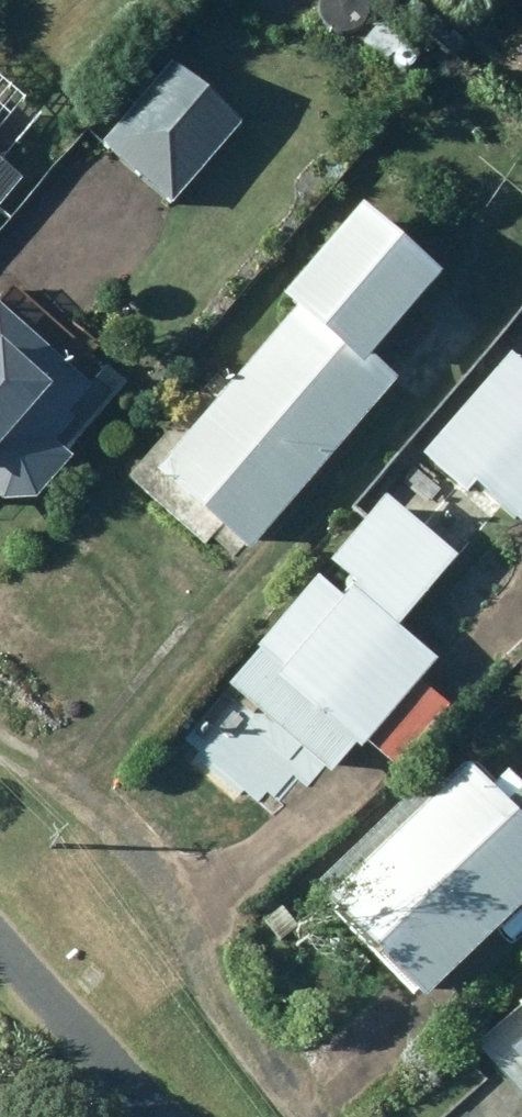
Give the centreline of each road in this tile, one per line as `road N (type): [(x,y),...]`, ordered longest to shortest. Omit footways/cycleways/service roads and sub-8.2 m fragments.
road 1 (unclassified): [(159,1116),(0,948)]

